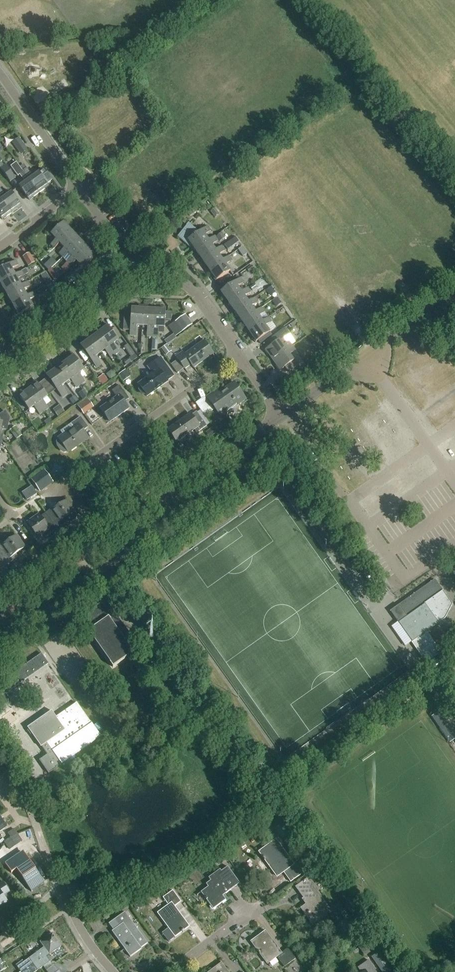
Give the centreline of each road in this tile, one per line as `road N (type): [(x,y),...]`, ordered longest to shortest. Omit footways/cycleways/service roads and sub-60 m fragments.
road 1 (tertiary): [(0,612),(284,414)]
road 2 (residential): [(65,480),(239,355)]
road 3 (tertiary): [(284,414),(454,292)]
road 4 (residential): [(0,366),(136,274)]
road 5 (residential): [(239,355),(195,293),(166,277),(136,274)]
road 6 (residential): [(79,187),(0,74)]

